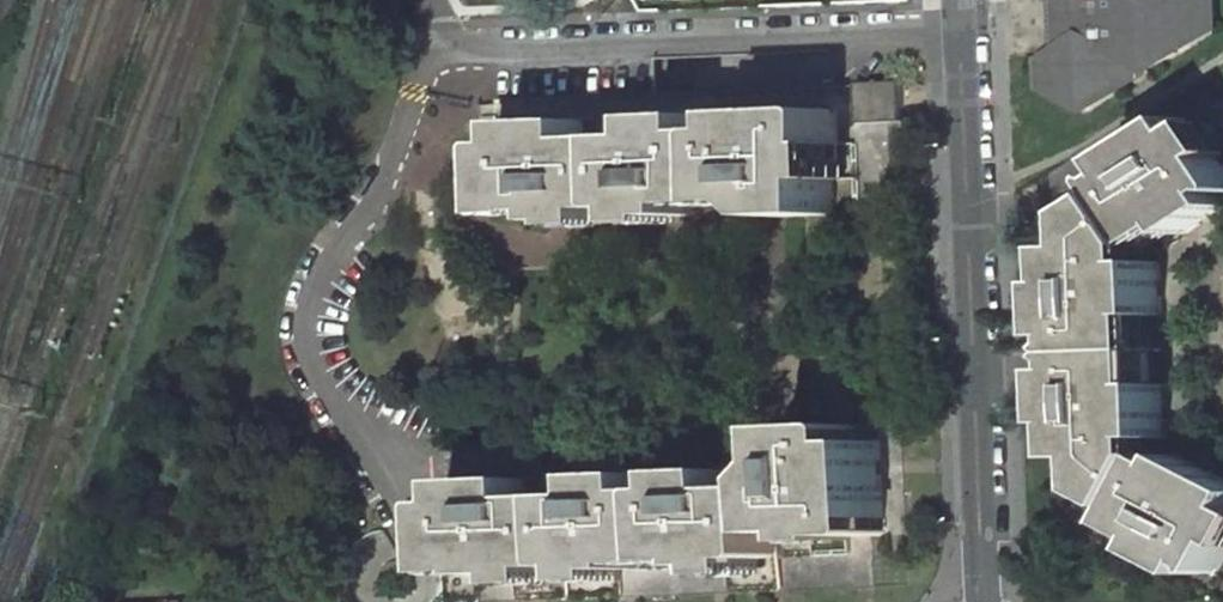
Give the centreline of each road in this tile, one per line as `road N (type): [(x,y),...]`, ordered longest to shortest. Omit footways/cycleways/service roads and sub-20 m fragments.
road 1 (residential): [(983,601),(958,0)]

